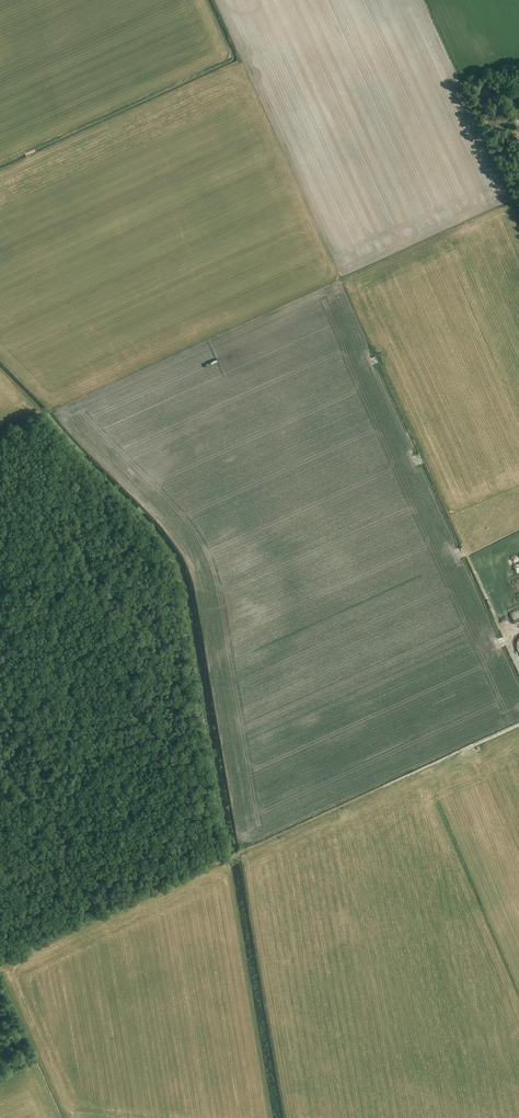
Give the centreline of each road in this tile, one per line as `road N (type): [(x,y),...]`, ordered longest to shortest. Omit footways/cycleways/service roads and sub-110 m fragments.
road 1 (track): [(518,666),(380,366)]
road 2 (track): [(224,860),(518,725)]
road 3 (track): [(0,964),(224,860)]

